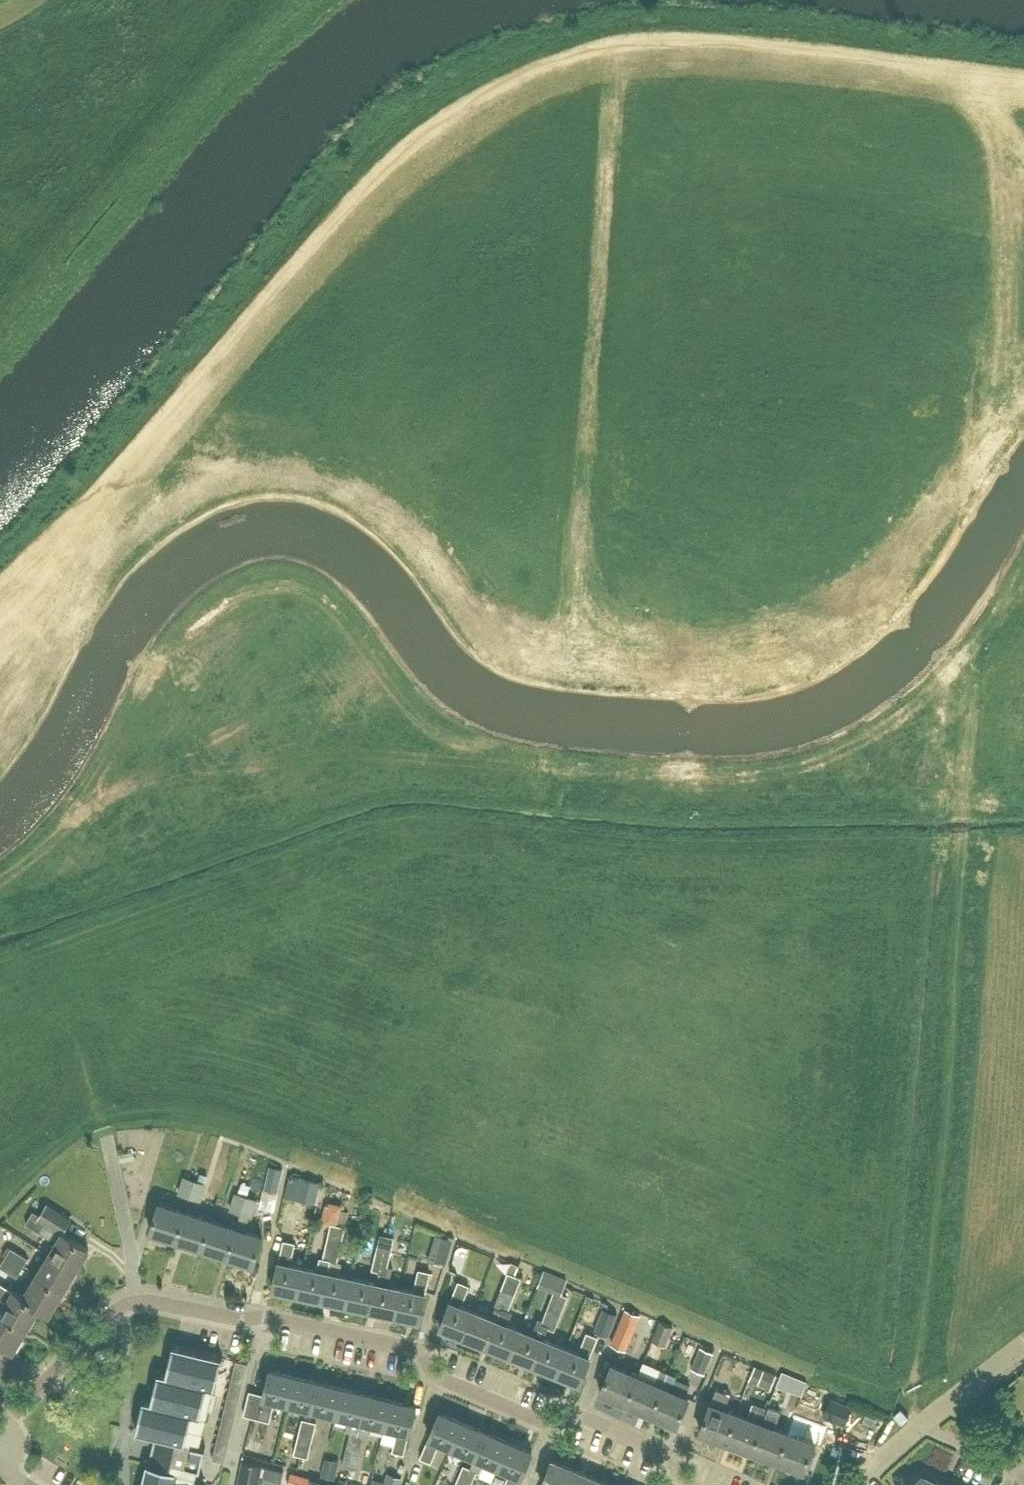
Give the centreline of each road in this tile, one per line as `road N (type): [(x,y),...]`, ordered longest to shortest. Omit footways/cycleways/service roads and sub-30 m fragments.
road 1 (residential): [(0,1429),(114,1310),(162,1302),(420,1350),(436,1376),(548,1423),(577,1414),(673,1454),(680,1480),(692,1484)]
road 2 (unclassified): [(854,1484),(1023,1346)]

